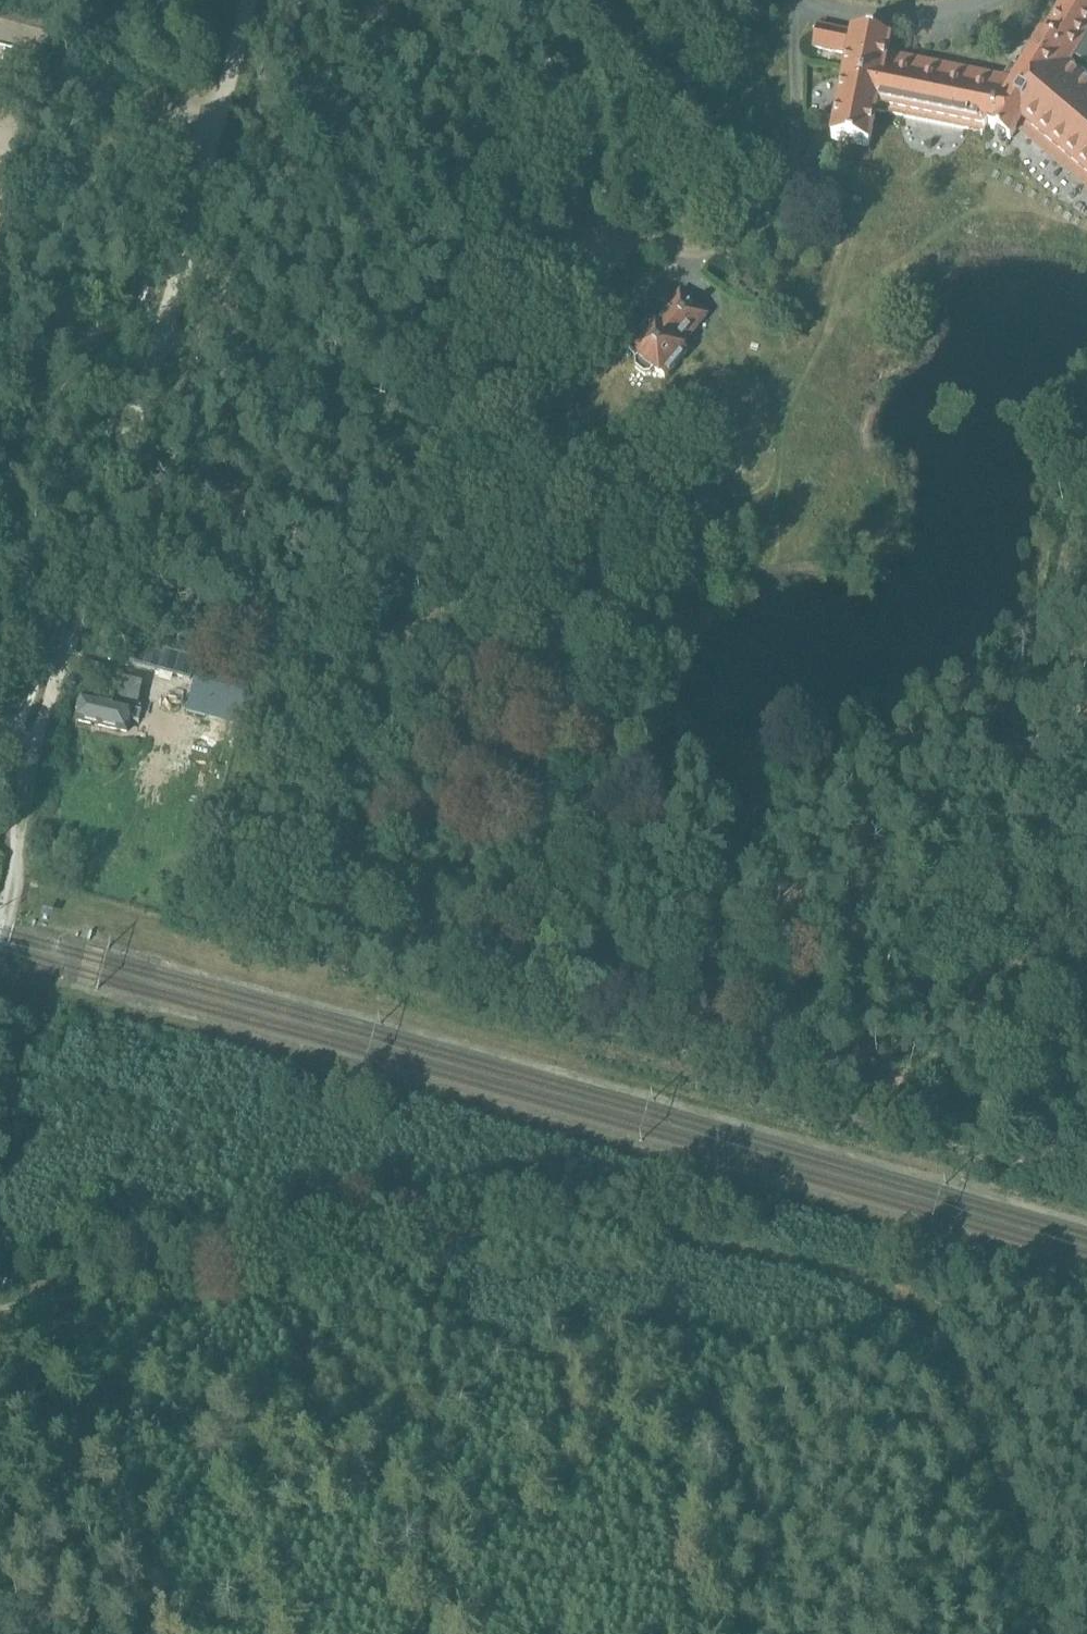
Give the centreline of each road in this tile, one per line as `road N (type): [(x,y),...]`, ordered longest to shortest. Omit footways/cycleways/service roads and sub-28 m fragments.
road 1 (track): [(1051,1633),(954,1302),(704,1238),(622,1206),(427,1237)]
road 2 (track): [(13,875),(38,755),(213,125)]
road 3 (track): [(0,1307),(427,1237)]
road 4 (track): [(80,610),(251,656),(306,637)]
road 5 (track): [(214,122),(53,86)]
road 6 (unclassified): [(213,125),(247,0)]

